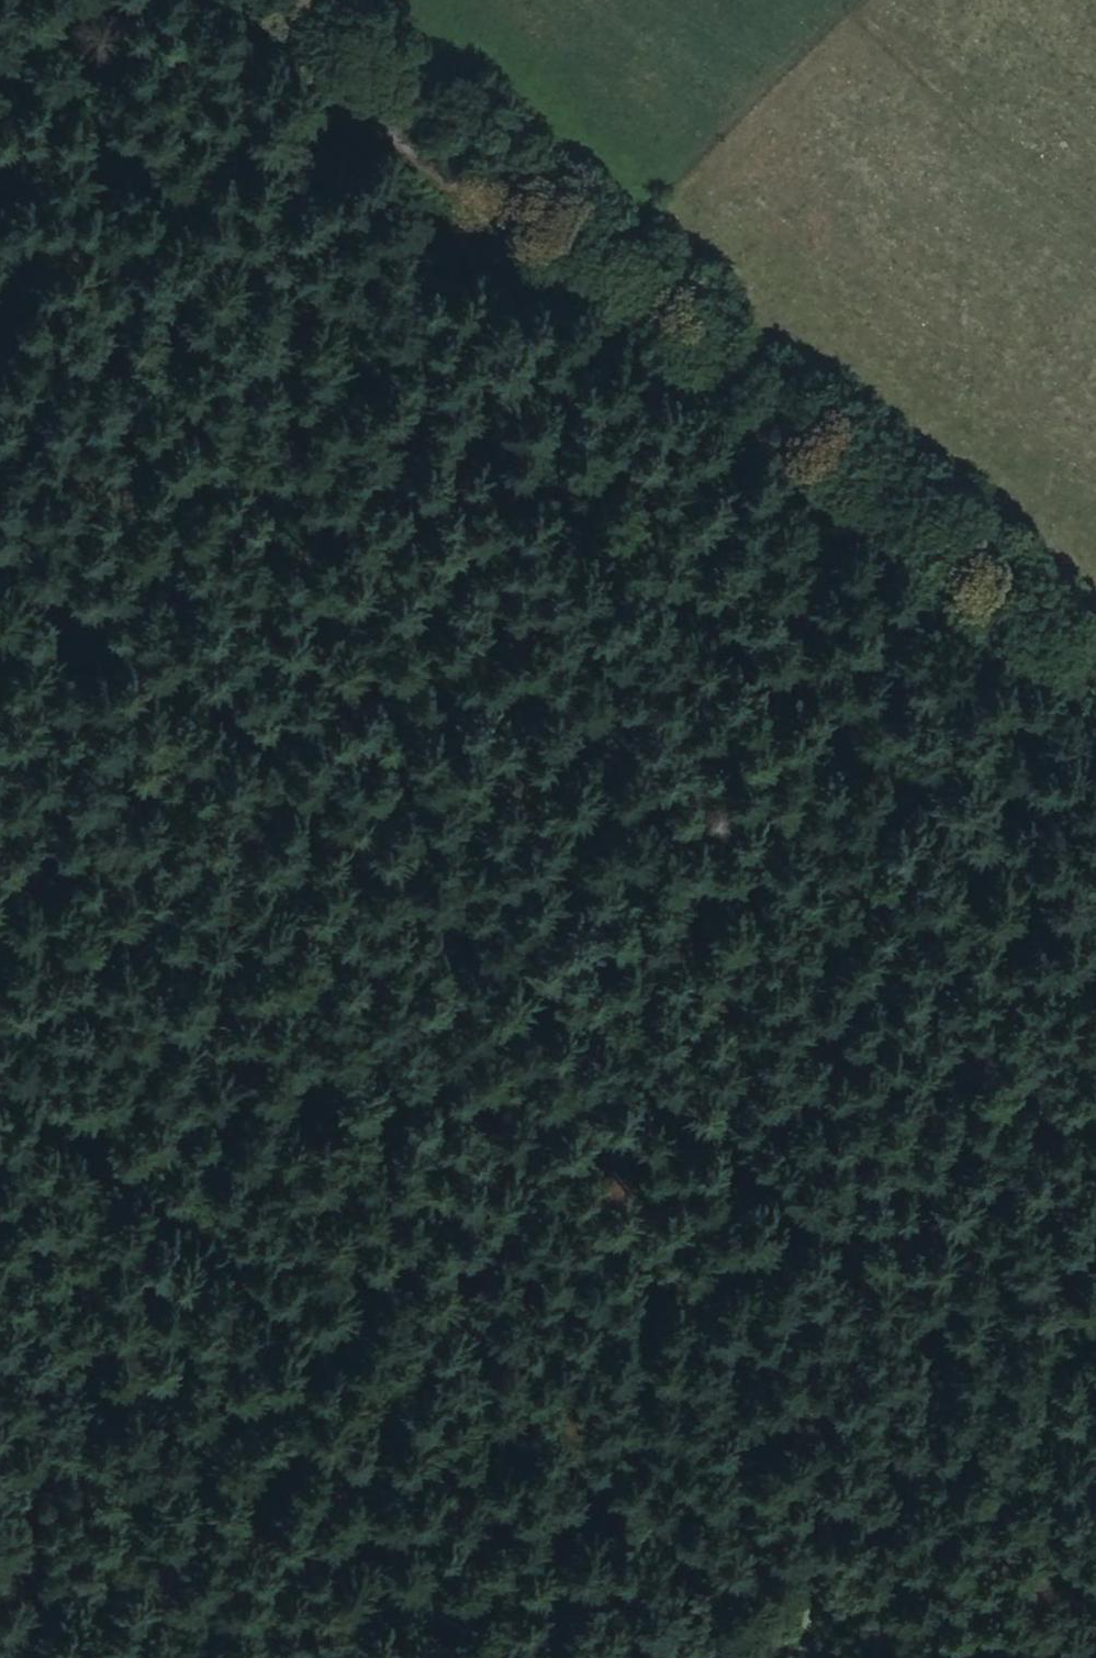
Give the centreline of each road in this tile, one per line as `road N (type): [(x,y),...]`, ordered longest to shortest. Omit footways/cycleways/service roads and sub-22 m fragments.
road 1 (track): [(210,0),(1095,737)]

